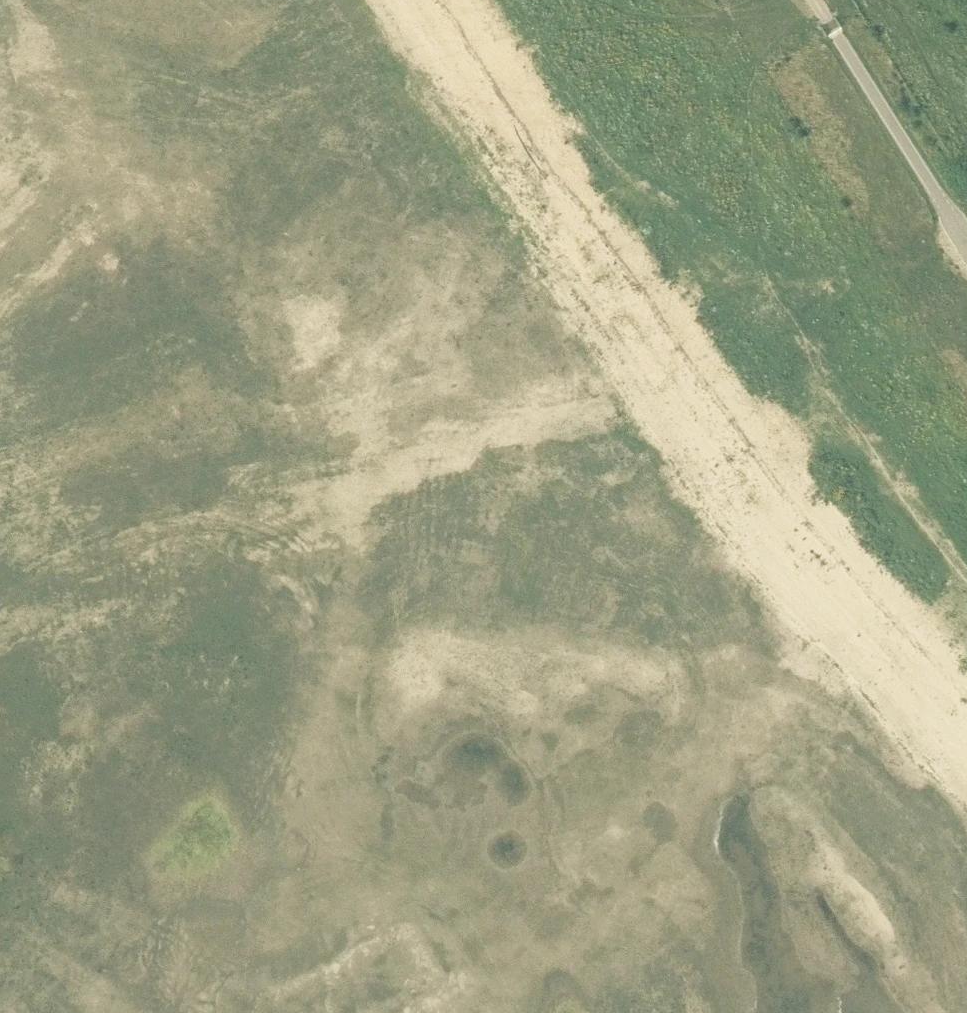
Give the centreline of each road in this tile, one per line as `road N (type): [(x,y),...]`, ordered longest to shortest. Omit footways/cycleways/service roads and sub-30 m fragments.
road 1 (unclassified): [(966,242),(816,0)]

